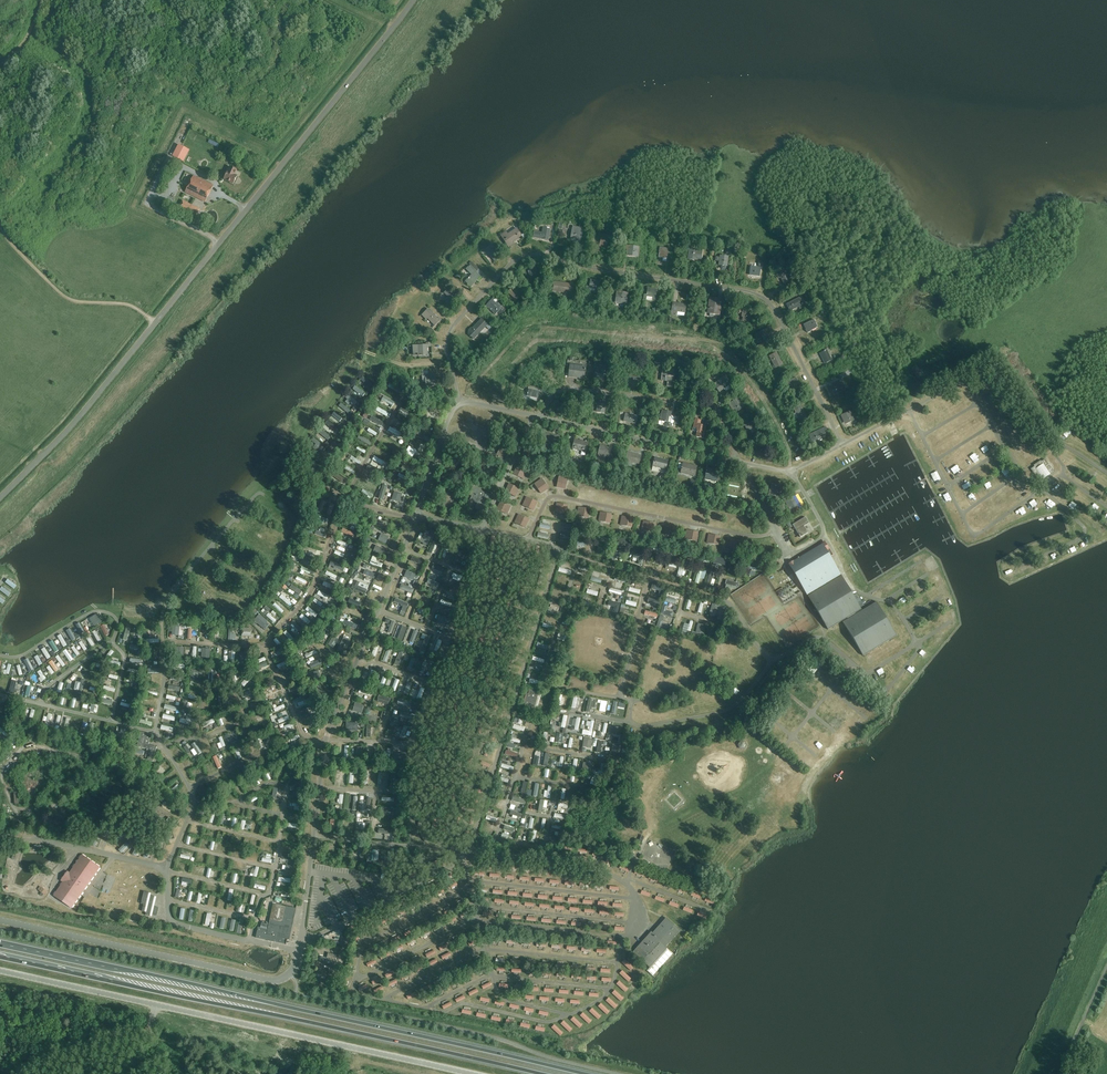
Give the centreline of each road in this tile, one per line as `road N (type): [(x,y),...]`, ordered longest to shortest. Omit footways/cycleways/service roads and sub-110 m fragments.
road 1 (unclassified): [(0,495),(94,398),(409,0)]
road 2 (trunk): [(584,1073),(0,943)]
road 3 (trunk): [(0,955),(540,1073)]
road 4 (unclassified): [(0,971),(472,1073)]
road 5 (unclassified): [(267,978),(0,920)]

